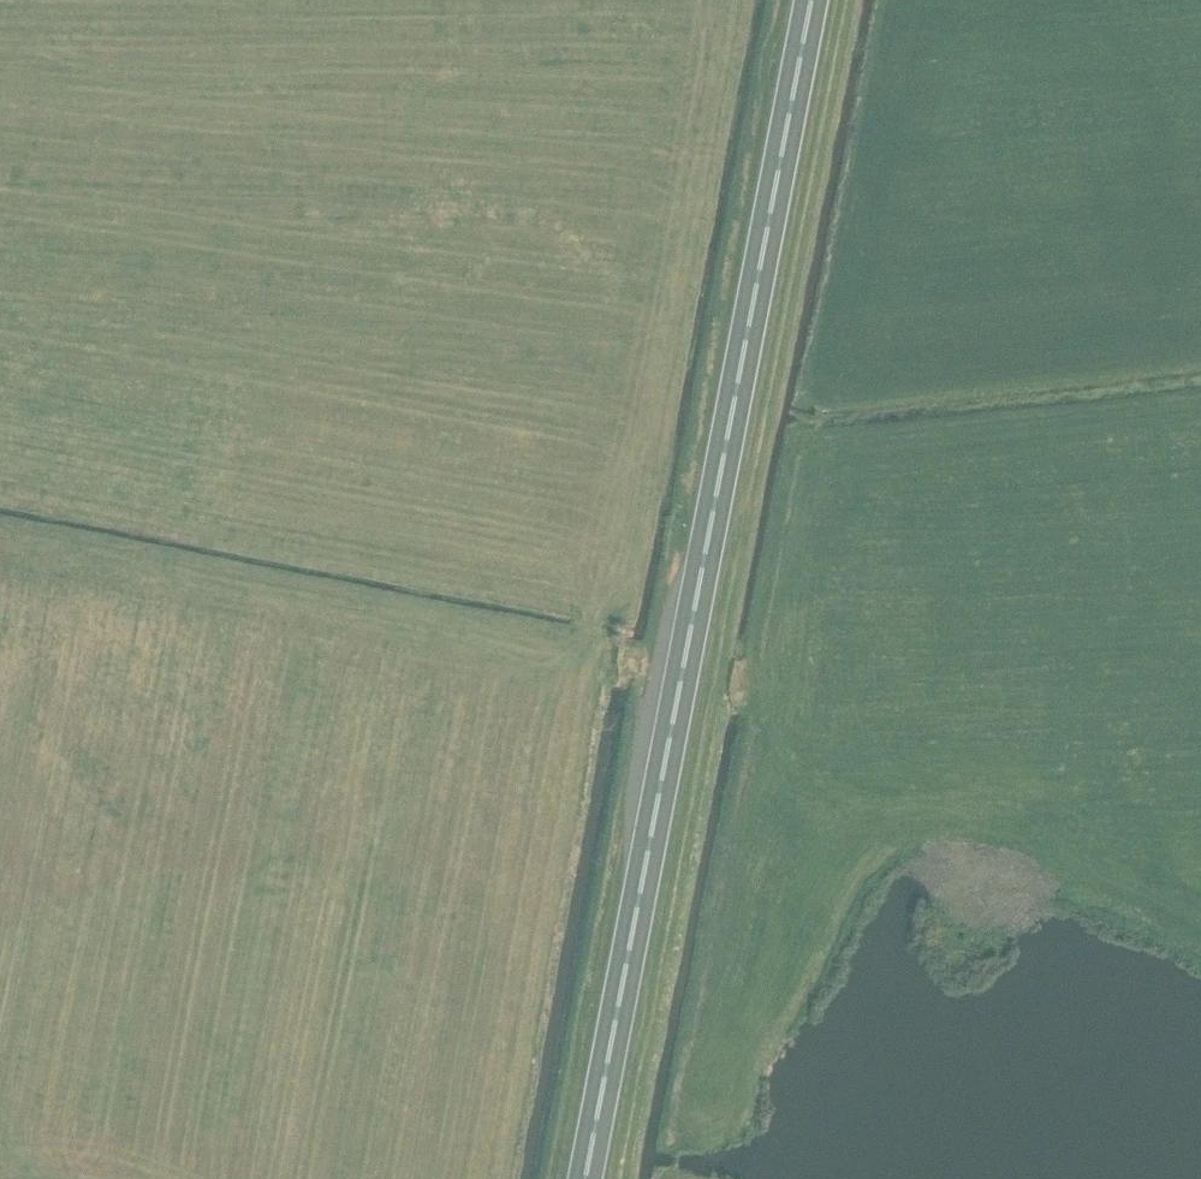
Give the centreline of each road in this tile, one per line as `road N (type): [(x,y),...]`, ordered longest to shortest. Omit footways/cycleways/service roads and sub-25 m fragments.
road 1 (trunk): [(586,1178),(814,0)]

